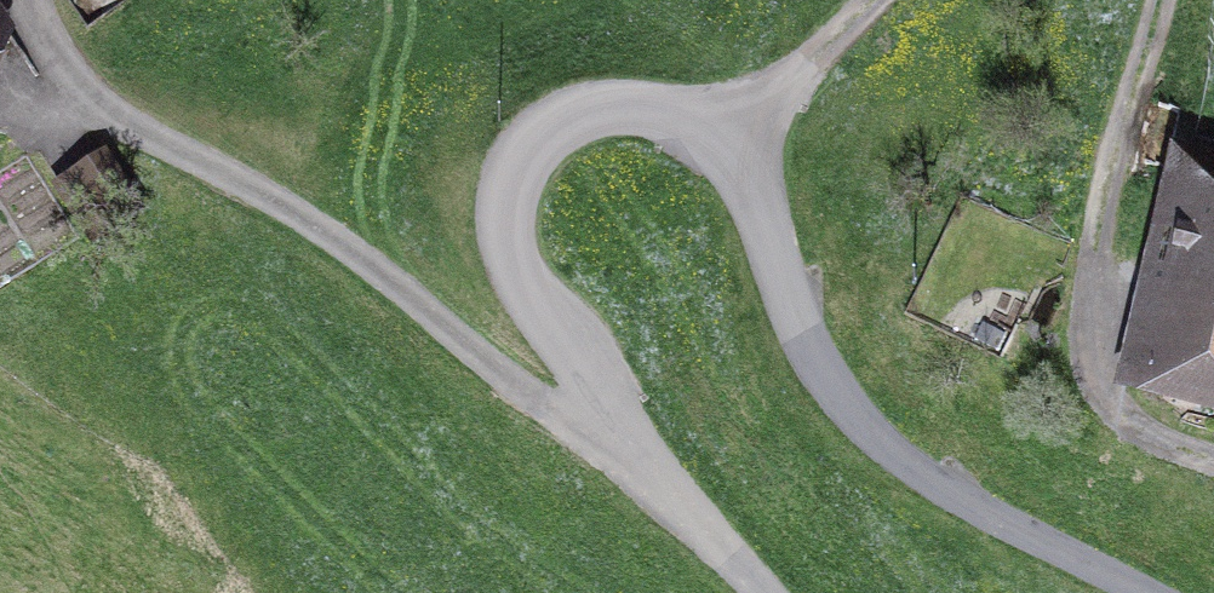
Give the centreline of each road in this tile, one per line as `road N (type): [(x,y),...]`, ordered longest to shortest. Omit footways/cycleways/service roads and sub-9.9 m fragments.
road 1 (residential): [(1149,592),(929,478),(849,407),(802,334),(756,195),(726,147),(657,113),(568,122),(527,153),(512,179),(507,205),(520,269),(638,456),(760,592)]
road 2 (track): [(27,0),(104,115),(638,456)]
road 3 (track): [(1154,0),(1091,247),(1092,373),(1114,415),(1213,459)]
road 4 (track): [(726,147),(884,0)]

